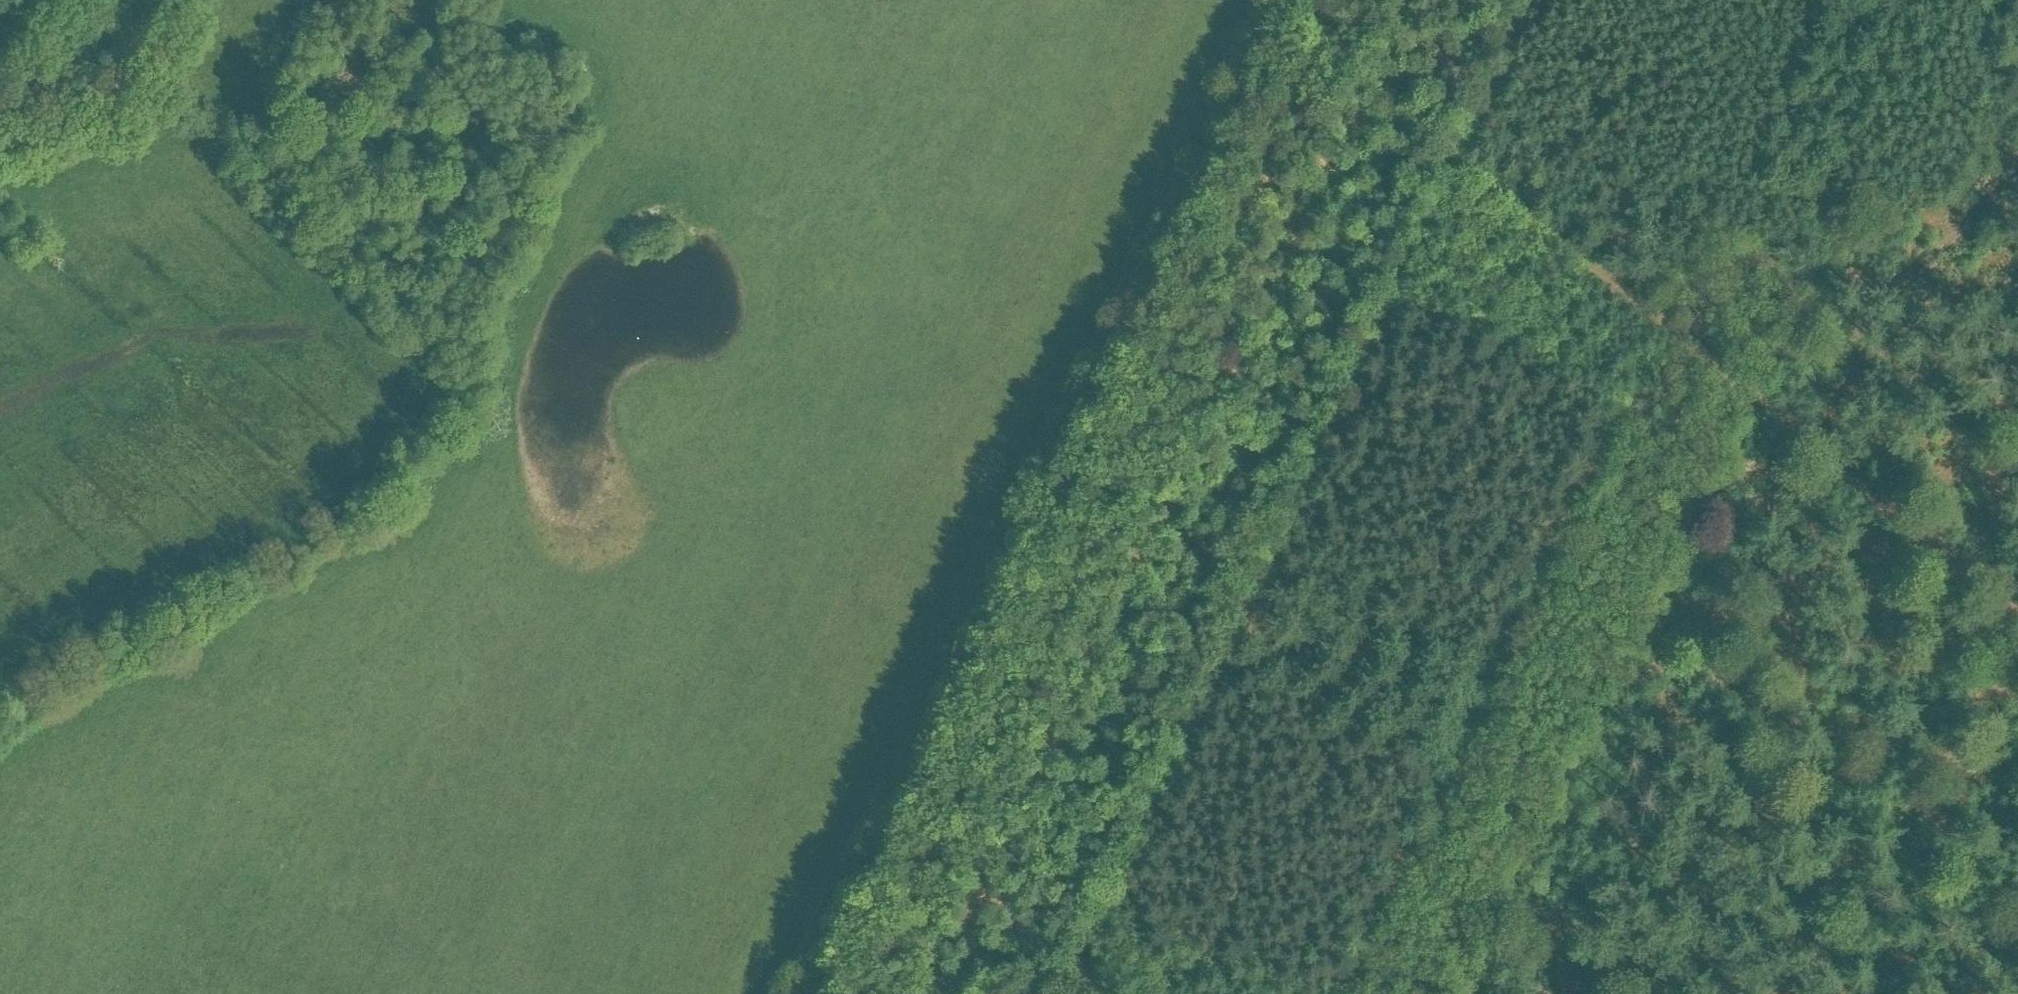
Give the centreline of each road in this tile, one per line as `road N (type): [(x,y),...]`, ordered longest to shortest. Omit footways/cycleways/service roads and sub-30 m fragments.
road 1 (track): [(2017,615),(1440,145),(1290,16),(1290,0)]

